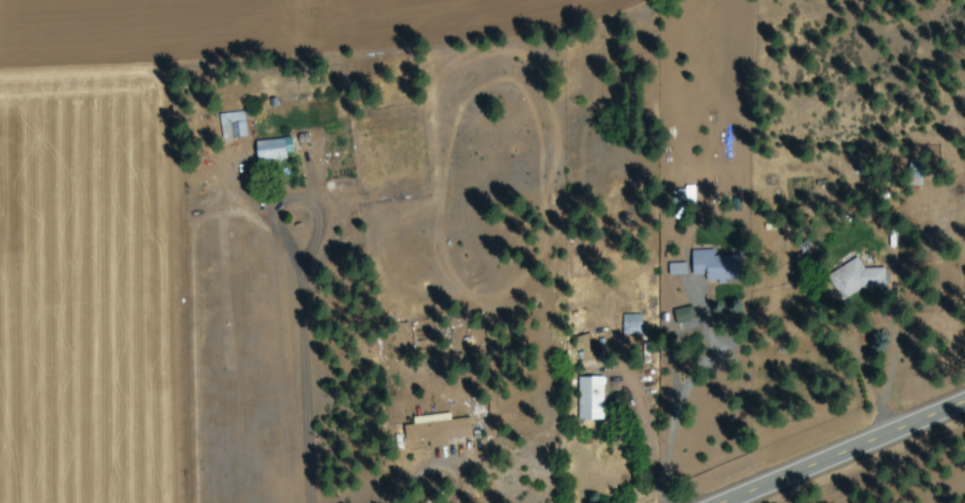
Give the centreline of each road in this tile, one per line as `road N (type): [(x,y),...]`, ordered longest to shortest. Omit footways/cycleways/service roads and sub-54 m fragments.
road 1 (primary): [(732,502),(964,406)]

